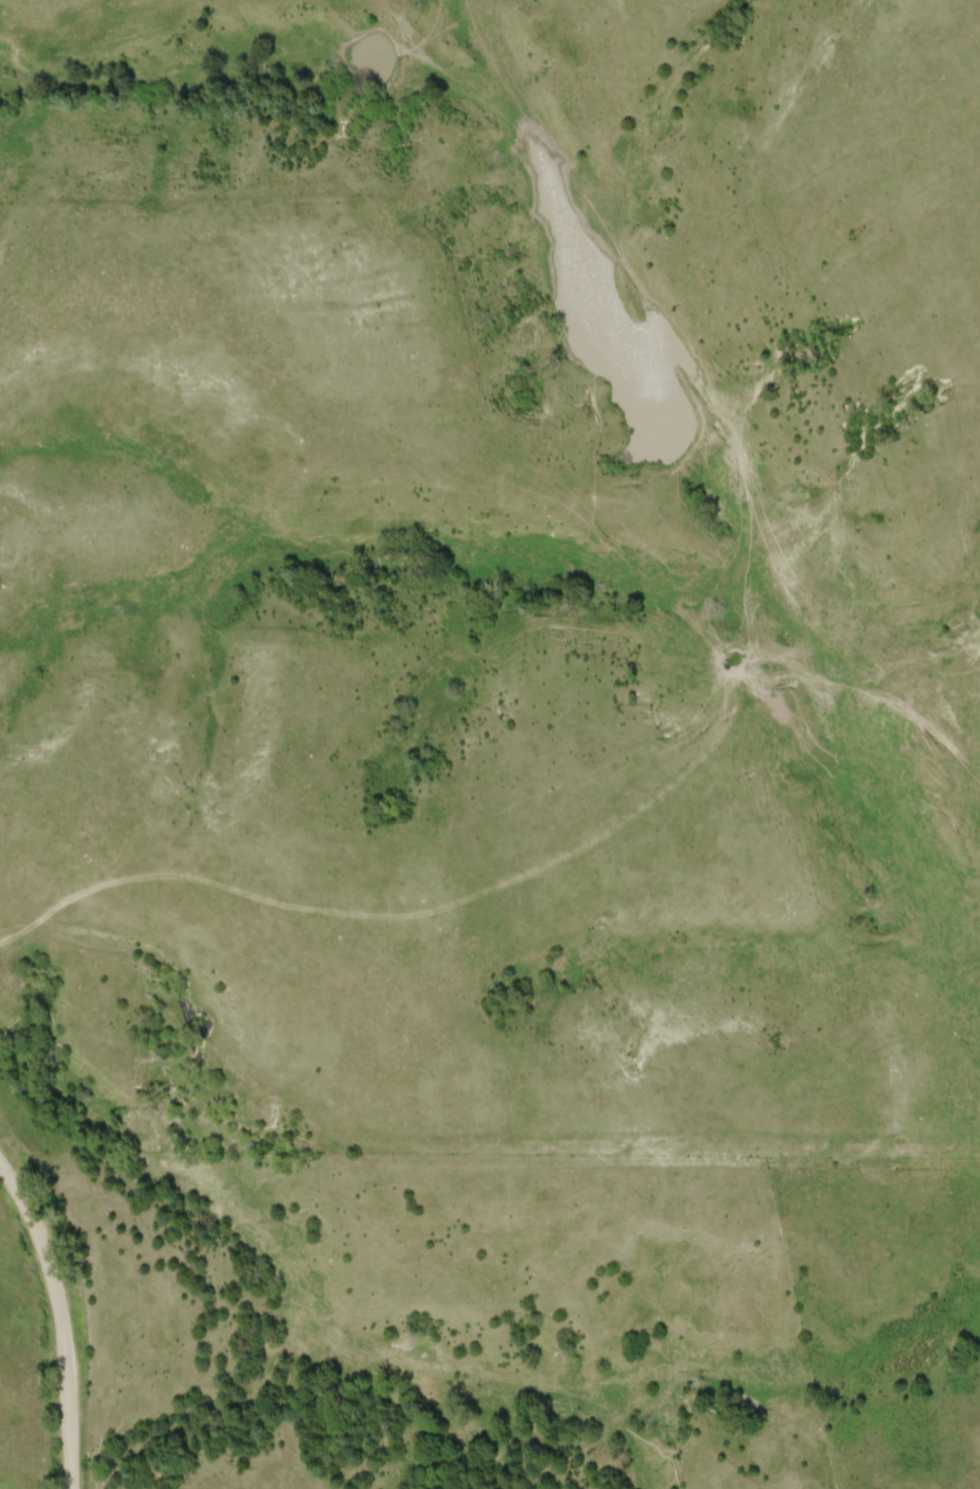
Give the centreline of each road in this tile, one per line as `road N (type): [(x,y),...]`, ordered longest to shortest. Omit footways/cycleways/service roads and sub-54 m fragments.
road 1 (residential): [(76,1488),(63,1306),(49,1256),(0,1159)]

